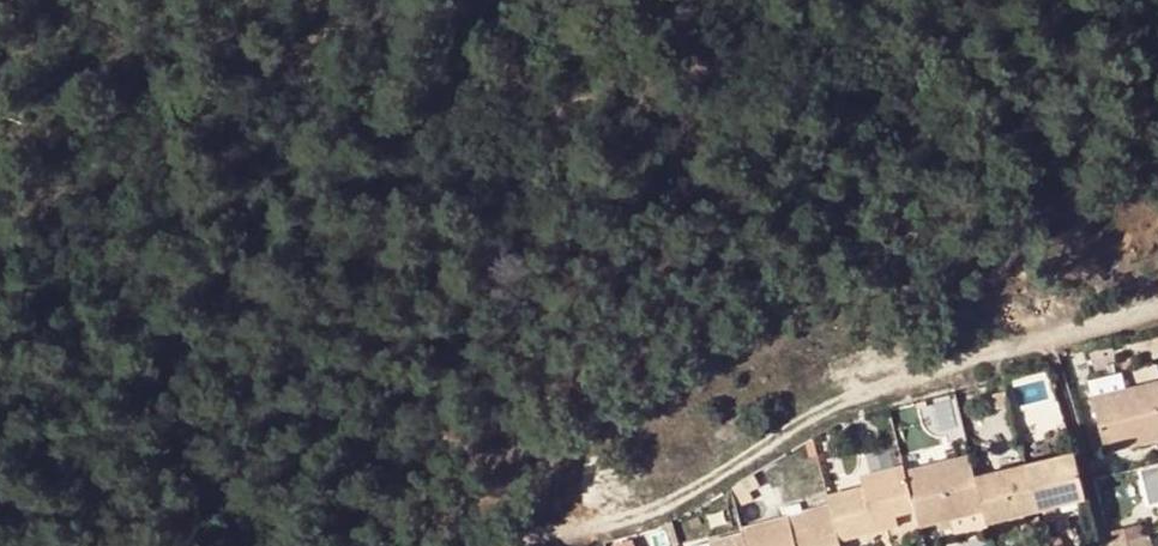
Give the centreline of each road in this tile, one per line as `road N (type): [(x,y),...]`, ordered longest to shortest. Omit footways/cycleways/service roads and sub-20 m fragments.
road 1 (track): [(1157,312),(857,394),(660,508),(534,545)]

